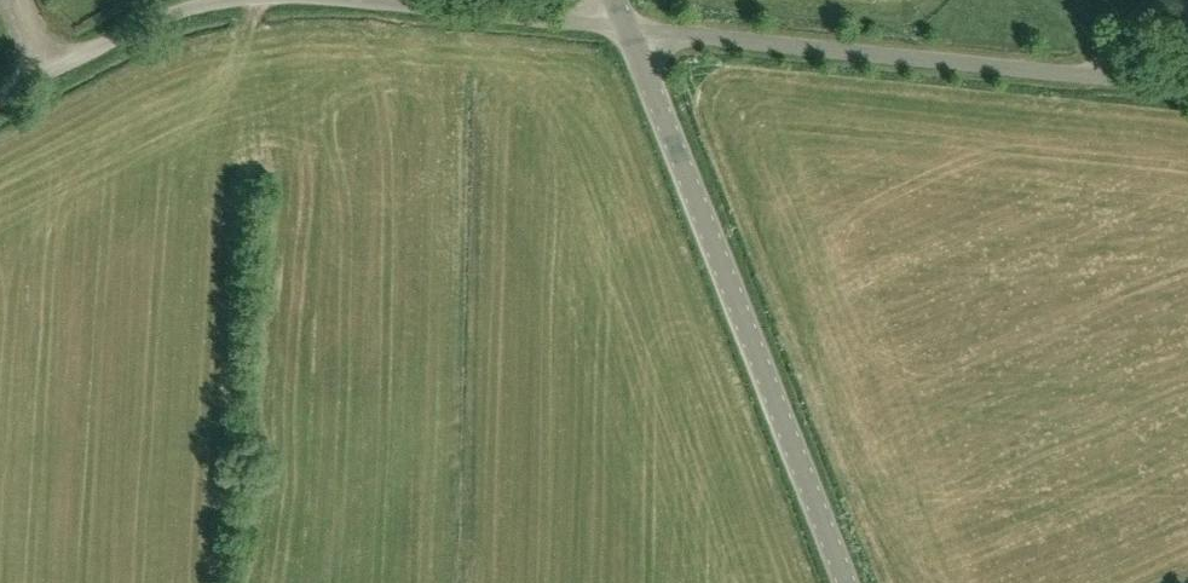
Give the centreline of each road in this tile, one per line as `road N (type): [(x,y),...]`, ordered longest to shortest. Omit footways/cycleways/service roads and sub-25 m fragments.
road 1 (unclassified): [(844,582),(628,29)]
road 2 (residential): [(628,29),(1187,86)]
road 3 (unclassified): [(0,99),(151,19),(237,0)]
road 4 (unclassified): [(376,0),(628,29)]

